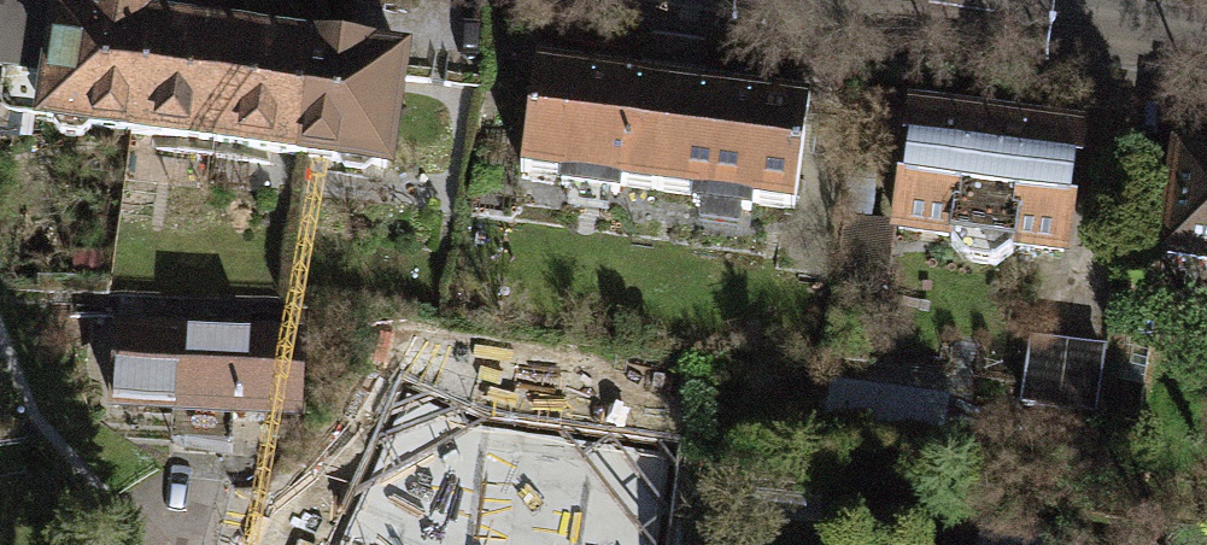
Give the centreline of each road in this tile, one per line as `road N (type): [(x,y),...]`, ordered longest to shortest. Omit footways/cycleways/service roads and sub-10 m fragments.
road 1 (unclassified): [(957,0),(1206,34)]

